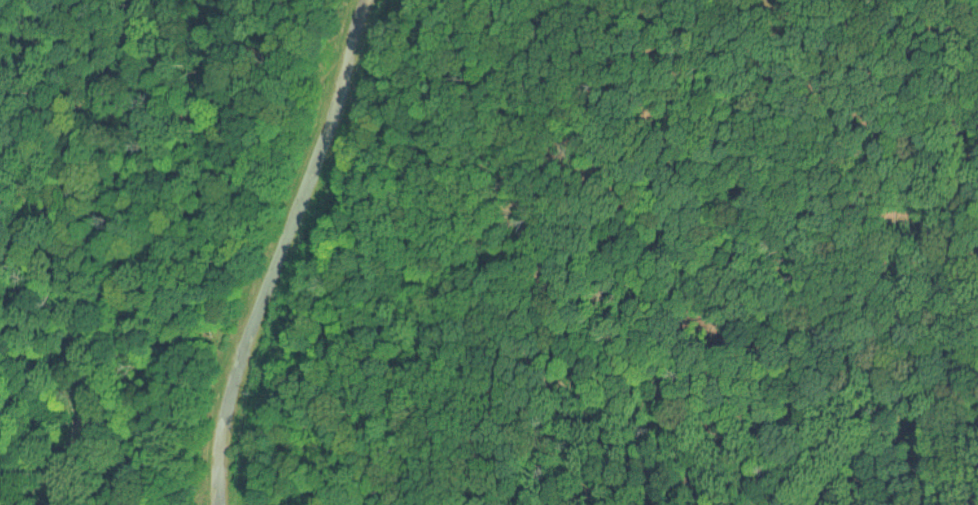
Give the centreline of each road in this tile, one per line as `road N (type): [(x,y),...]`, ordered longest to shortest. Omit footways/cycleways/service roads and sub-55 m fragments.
road 1 (track): [(218,504),(222,417),(236,361),(333,109),(338,63),(363,0)]

